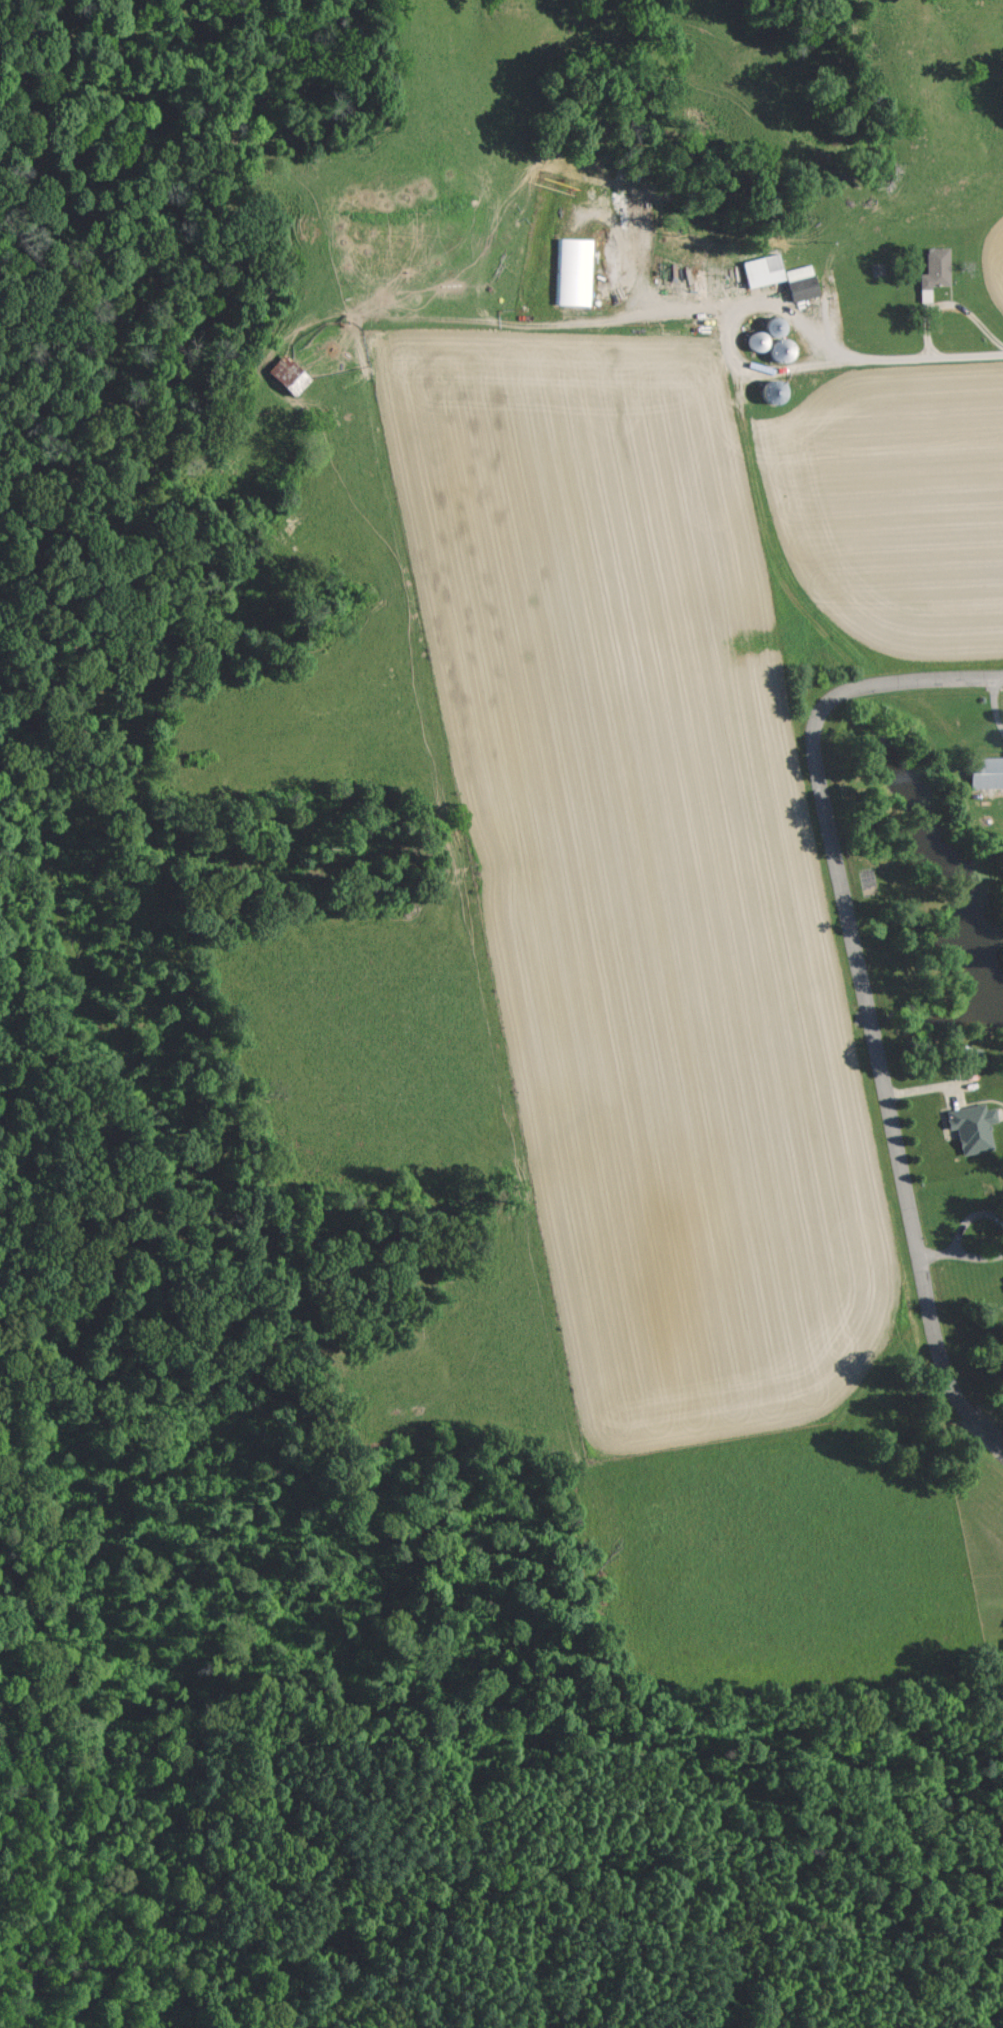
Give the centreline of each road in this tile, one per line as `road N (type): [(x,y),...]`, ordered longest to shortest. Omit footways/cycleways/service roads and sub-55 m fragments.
road 1 (residential): [(1002,677),(897,679),(848,690),(825,702),(814,722),(814,756),(935,1348),(950,1393),(1002,1446)]

